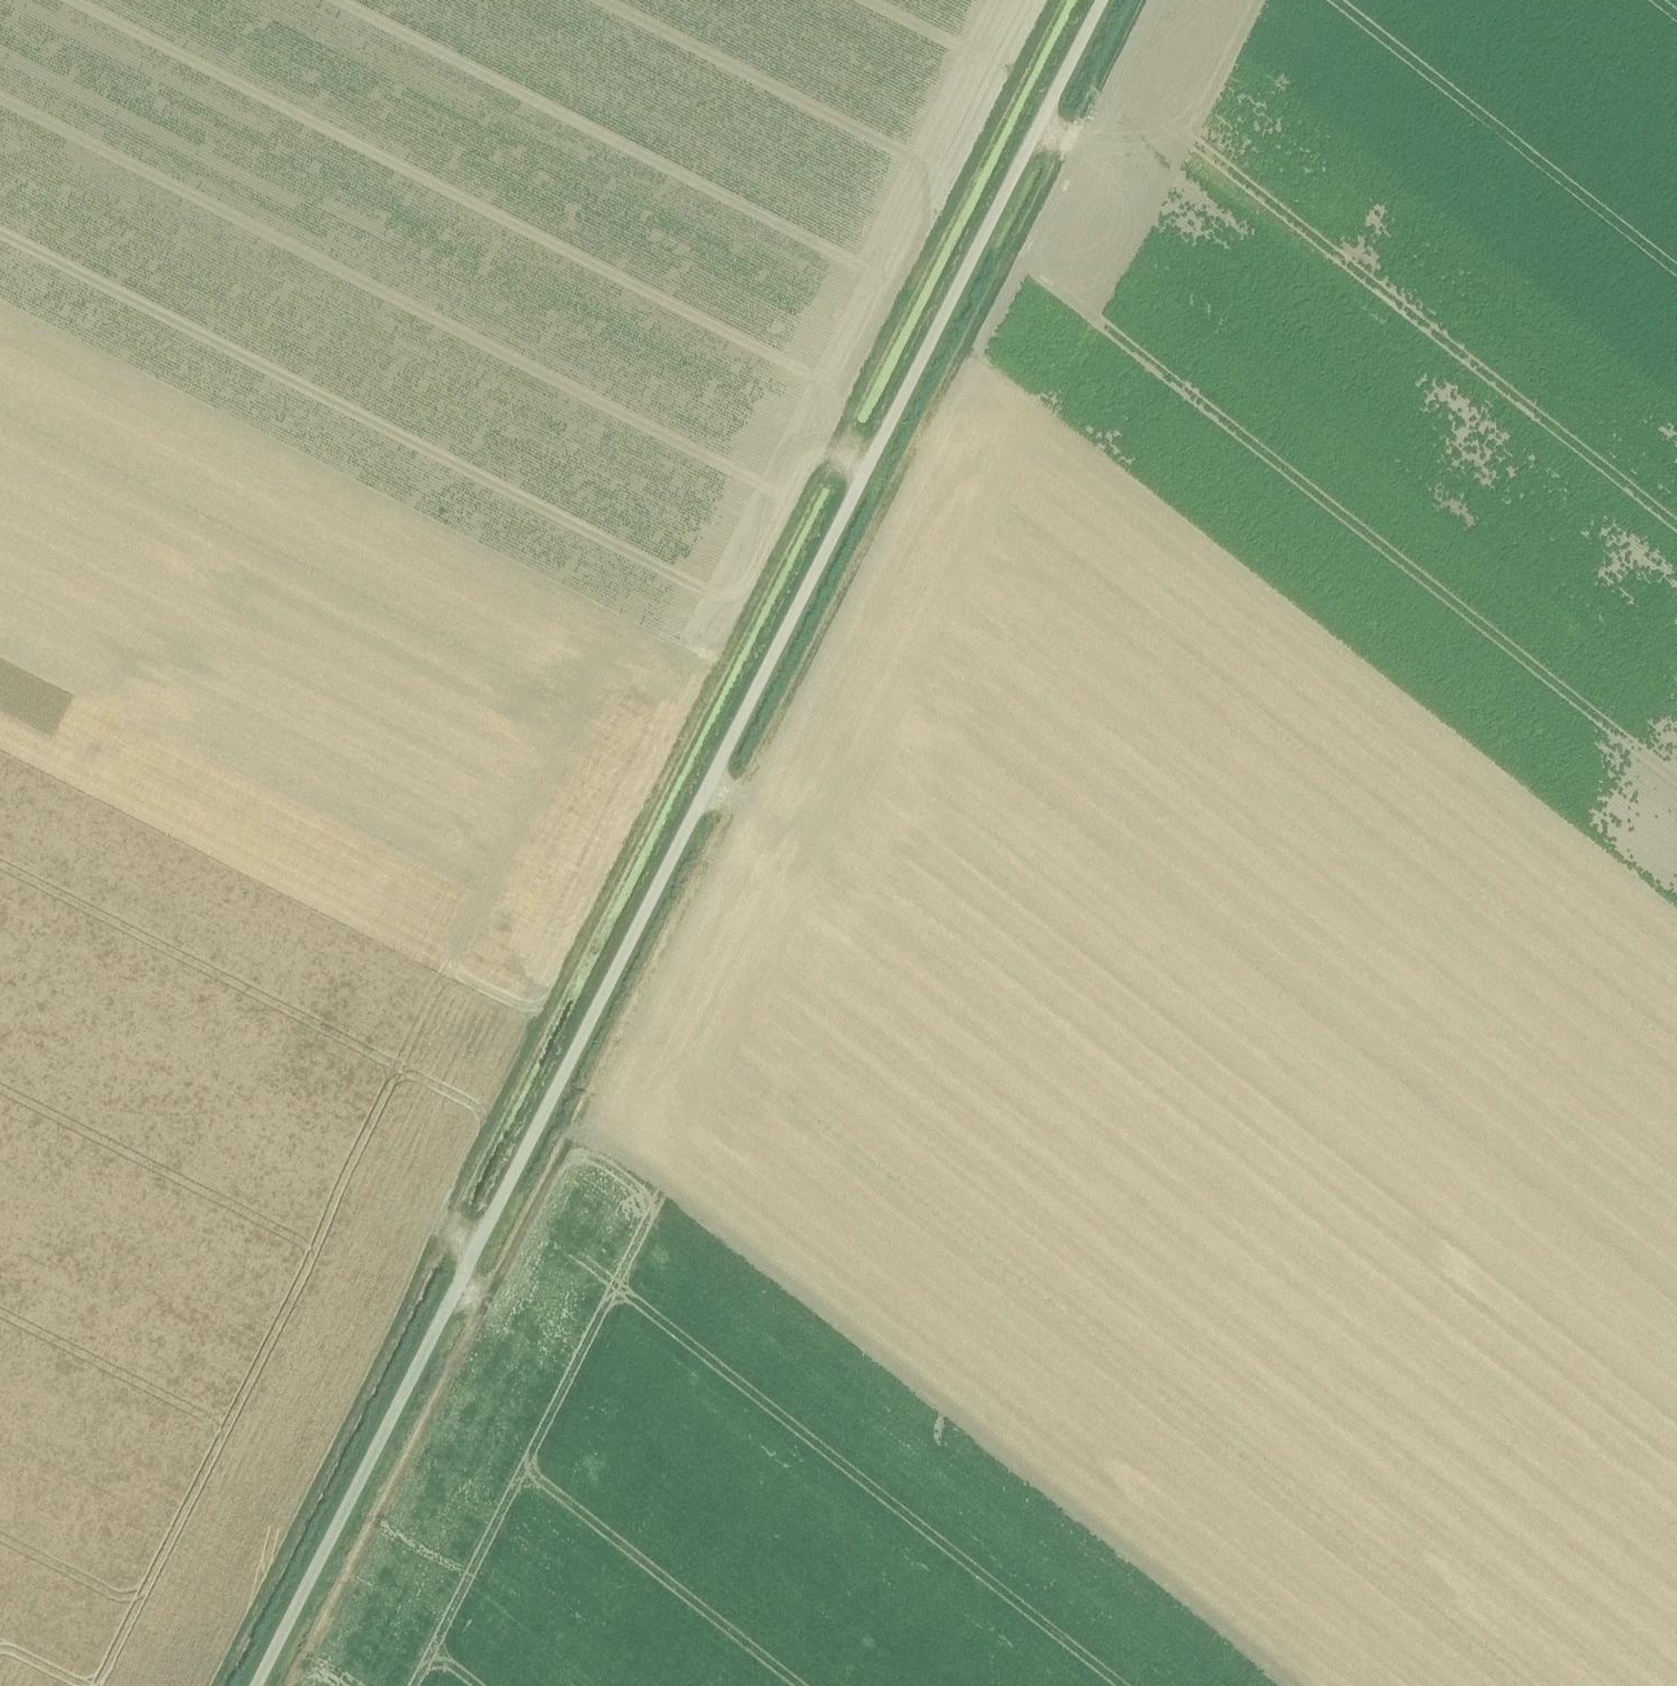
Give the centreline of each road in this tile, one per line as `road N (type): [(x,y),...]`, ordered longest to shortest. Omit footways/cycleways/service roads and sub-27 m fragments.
road 1 (unclassified): [(260,1685),(1099,0)]

